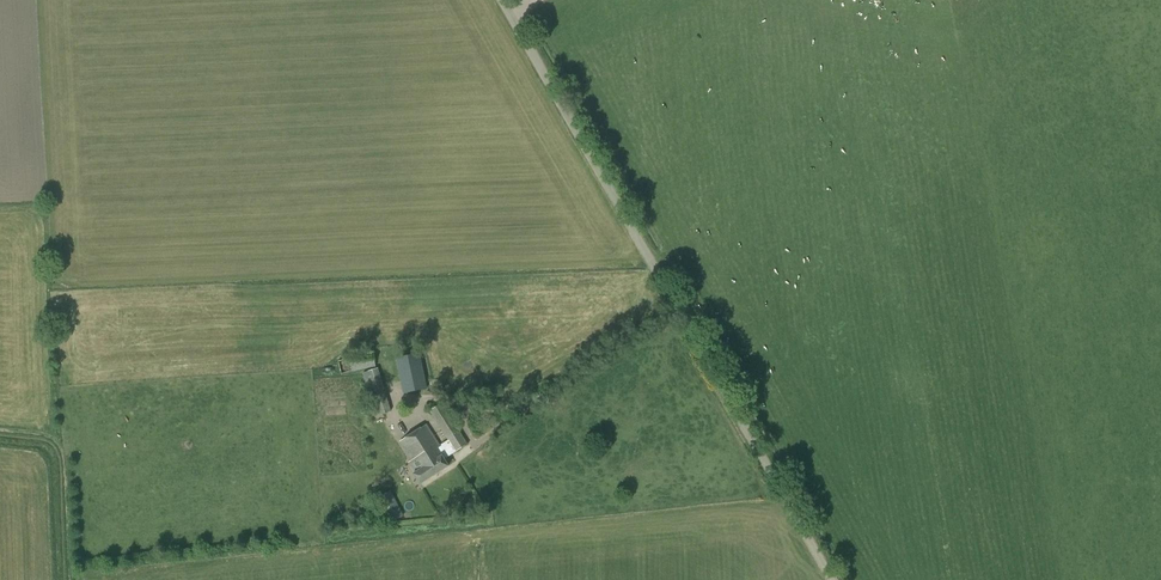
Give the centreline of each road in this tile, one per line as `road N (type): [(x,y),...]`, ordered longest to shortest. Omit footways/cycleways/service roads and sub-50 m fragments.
road 1 (unclassified): [(834,579),(503,0)]

